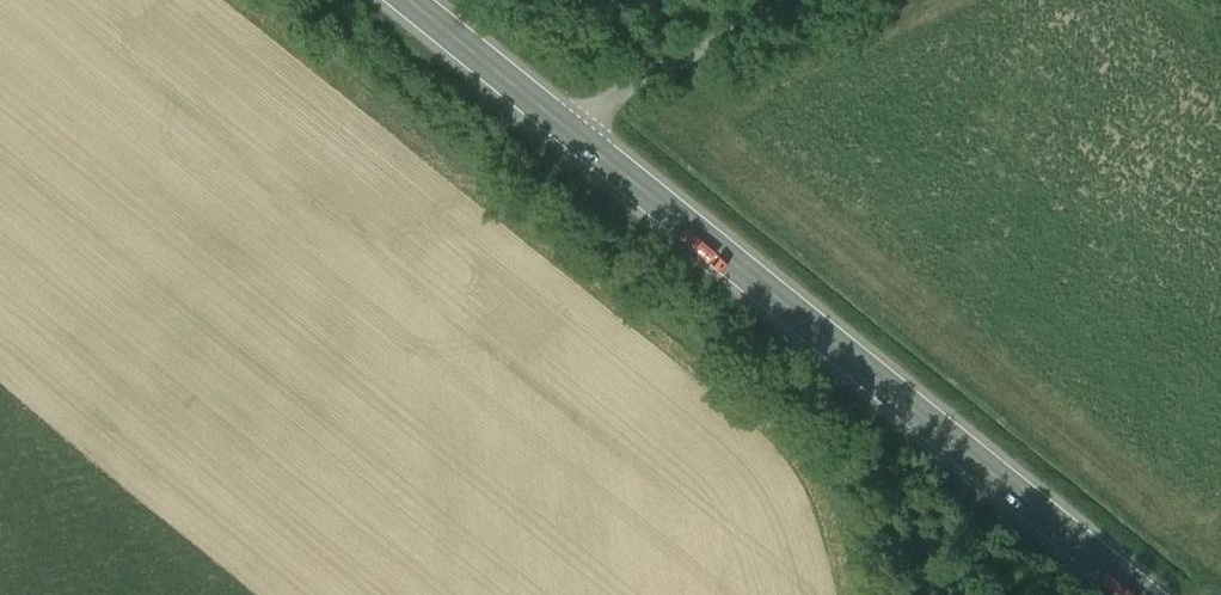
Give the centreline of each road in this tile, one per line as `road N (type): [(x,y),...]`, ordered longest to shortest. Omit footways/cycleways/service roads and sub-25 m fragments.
road 1 (secondary): [(563,126),(1142,594)]
road 2 (unclassified): [(563,126),(802,0)]
road 3 (secondary): [(407,0),(563,126)]

